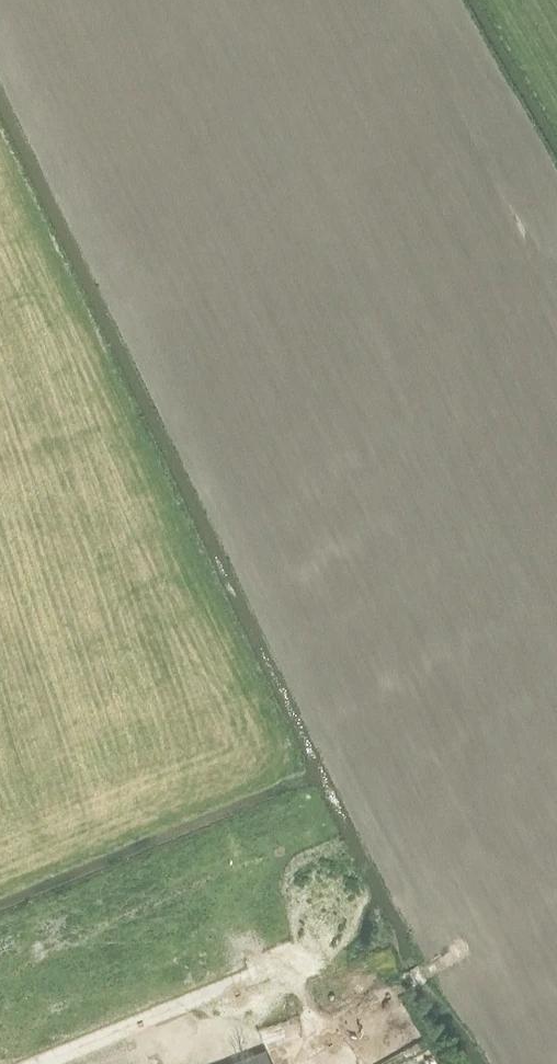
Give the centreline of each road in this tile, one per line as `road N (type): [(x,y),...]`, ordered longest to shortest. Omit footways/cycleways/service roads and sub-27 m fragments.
road 1 (track): [(273,1037),(251,978),(44,1063)]

